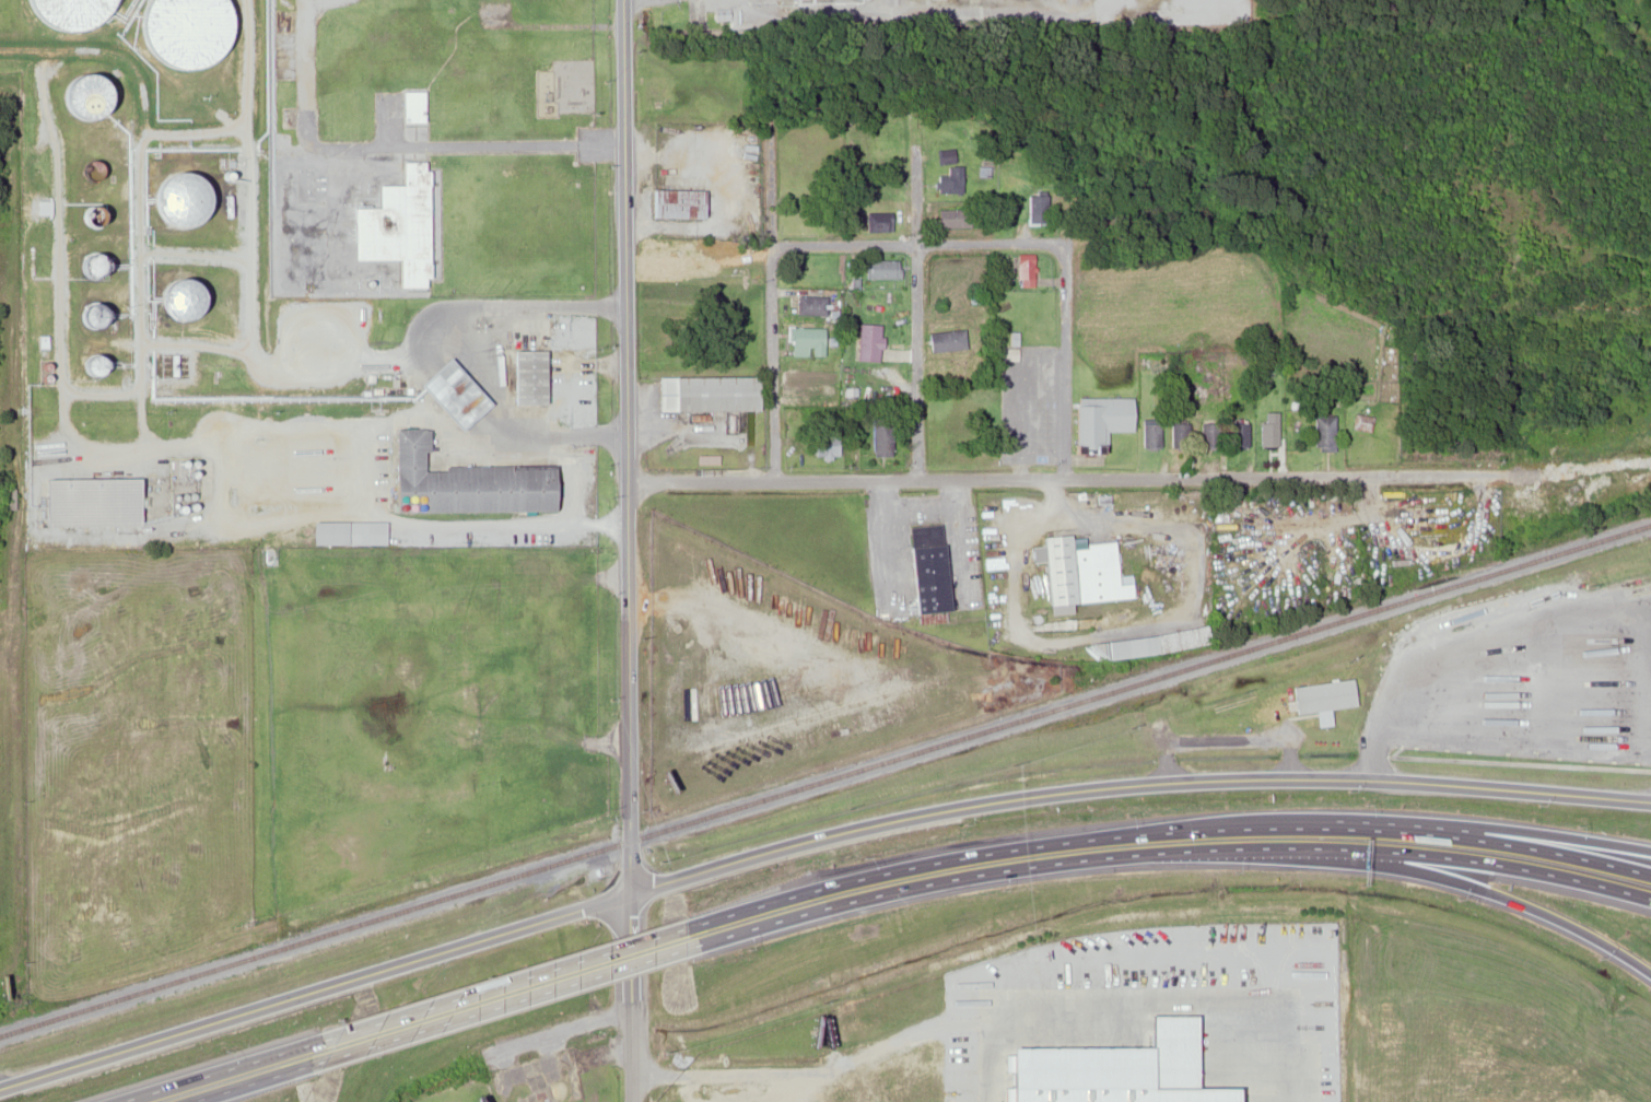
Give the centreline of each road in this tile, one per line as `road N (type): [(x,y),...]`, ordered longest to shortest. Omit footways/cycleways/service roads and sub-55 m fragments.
road 1 (residential): [(1650,801),(1396,778),(1251,776),(956,806),(633,891),(0,1090)]
road 2 (residential): [(1604,447),(1538,485),(624,476)]
road 3 (motorway): [(1650,873),(1457,836),(1325,825),(1221,828),(1008,848),(684,926)]
road 4 (residential): [(633,891),(618,0)]
road 5 (residential): [(636,1072),(810,1074),(997,1021),(1325,1020)]
road 6 (motorway): [(694,943),(1010,868),(1190,848),(1353,847)]
road 7 (motorway): [(303,1065),(694,943)]
road 8 (motorway): [(684,926),(316,1040)]
road 9 (residential): [(768,481),(756,105)]
road 10 (residential): [(904,476),(899,114)]
road 11 (residential): [(1103,248),(761,245)]
road 12 (motorway): [(1650,852),(1480,823),(1325,825)]
road 13 (motorway): [(1353,847),(1579,927),(1650,973)]
road 14 (motorway): [(1353,847),(1496,861),(1650,896)]
road 15 (residential): [(1058,476),(1052,222)]
road 16 (residential): [(636,1101),(633,891)]
road 17 (motorway): [(316,1040),(118,1101)]
road 18 (motorway): [(186,1101),(303,1065)]

